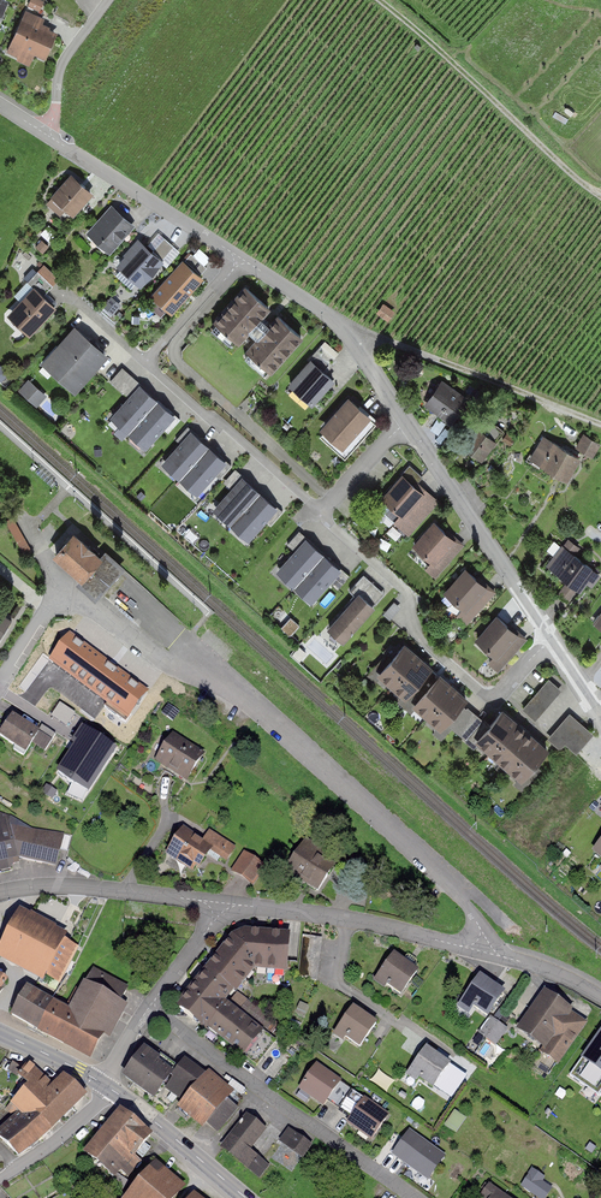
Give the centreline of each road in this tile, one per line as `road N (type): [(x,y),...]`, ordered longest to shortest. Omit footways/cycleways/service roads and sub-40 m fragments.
road 1 (residential): [(47,130),(340,323),(547,643)]
road 2 (residential): [(0,688),(49,609),(62,599),(83,603),(176,668),(234,688),(455,884),(482,946)]
road 3 (residential): [(416,1197),(152,1008)]
road 4 (track): [(600,195),(380,0)]
road 5 (track): [(600,423),(340,323)]
road 6 (residential): [(218,908),(246,905),(482,946)]
road 7 (residential): [(0,893),(88,887),(218,908)]
road 8 (tertiary): [(110,1089),(245,1197)]
road 9 (residential): [(108,0),(64,60),(47,130)]
road 10 (residential): [(110,1089),(0,1179)]
road 11 (residential): [(482,946),(600,994)]
road 12 (residential): [(152,1008),(218,908)]

